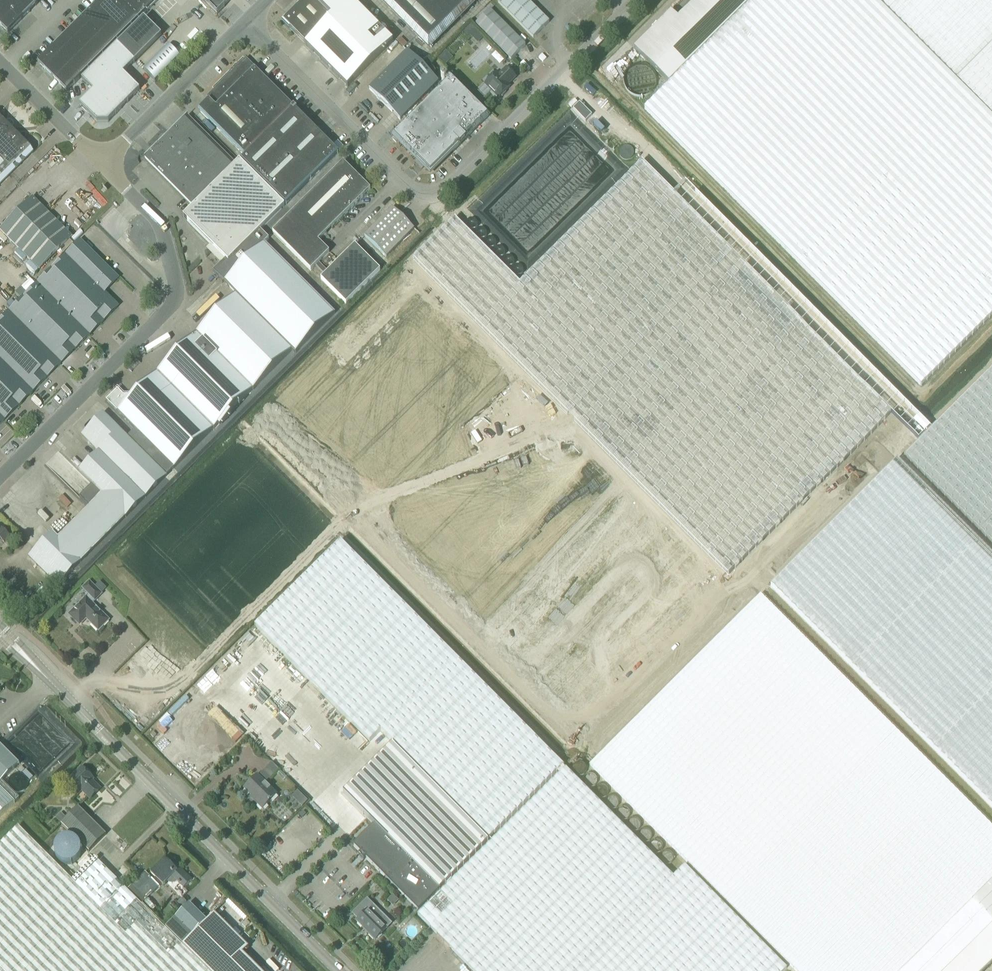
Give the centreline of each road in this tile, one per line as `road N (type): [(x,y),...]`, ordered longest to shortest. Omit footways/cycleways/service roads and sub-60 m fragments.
road 1 (unclassified): [(239,31),(428,208),(444,201),(636,0)]
road 2 (tertiary): [(339,970),(37,666)]
road 3 (unclassified): [(0,480),(180,296),(163,226),(101,164)]
road 4 (unclassified): [(101,164),(239,31)]
road 5 (unclassified): [(101,164),(0,63)]

